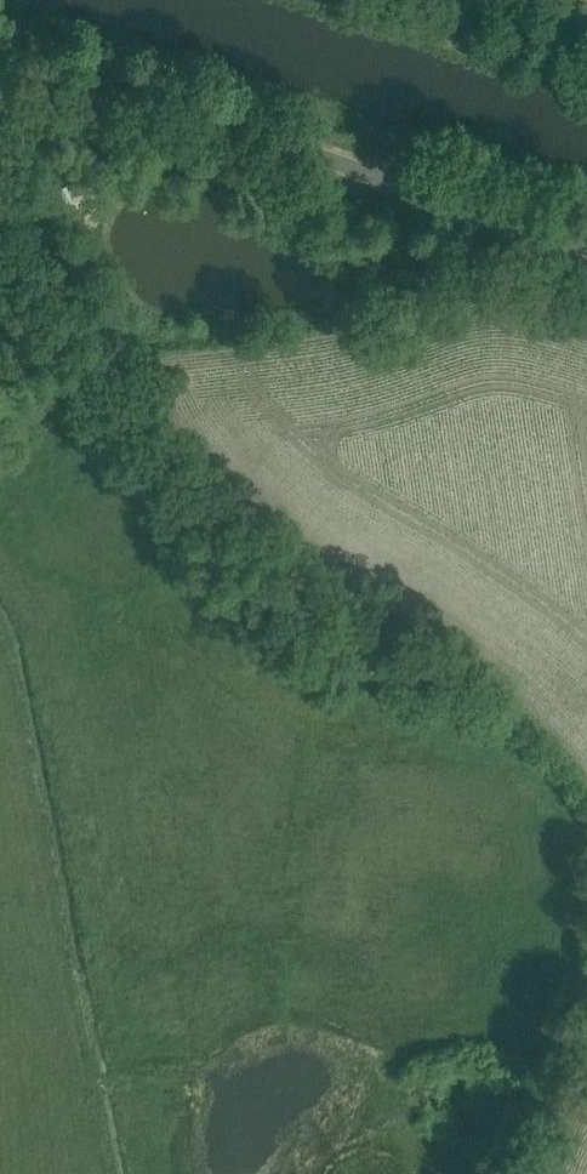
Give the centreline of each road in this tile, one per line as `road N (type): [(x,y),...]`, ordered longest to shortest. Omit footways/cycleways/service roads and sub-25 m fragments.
road 1 (unclassified): [(586,244),(0,52)]

